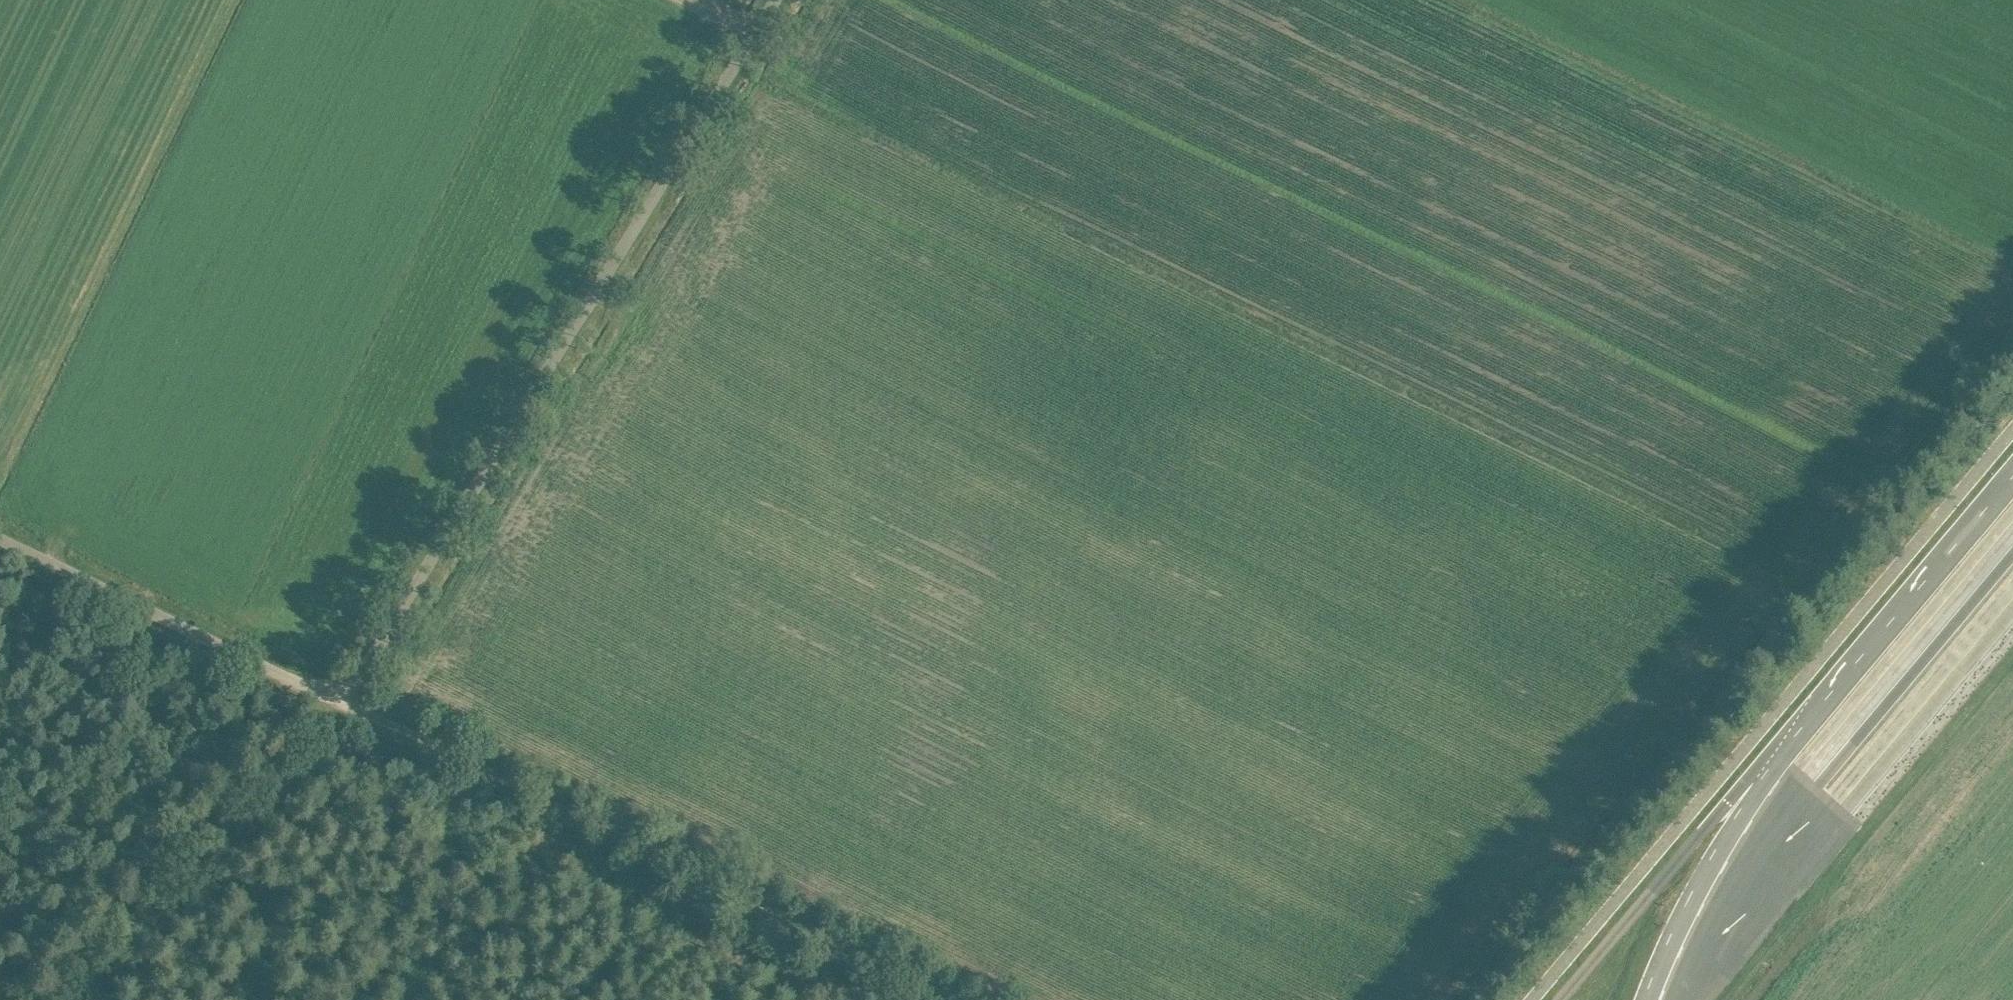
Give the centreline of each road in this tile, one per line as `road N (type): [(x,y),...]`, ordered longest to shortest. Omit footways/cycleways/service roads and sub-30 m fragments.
road 1 (unclassified): [(346,697),(773,0)]
road 2 (unclassified): [(969,999),(346,697)]
road 3 (unclassified): [(346,697),(0,530)]

